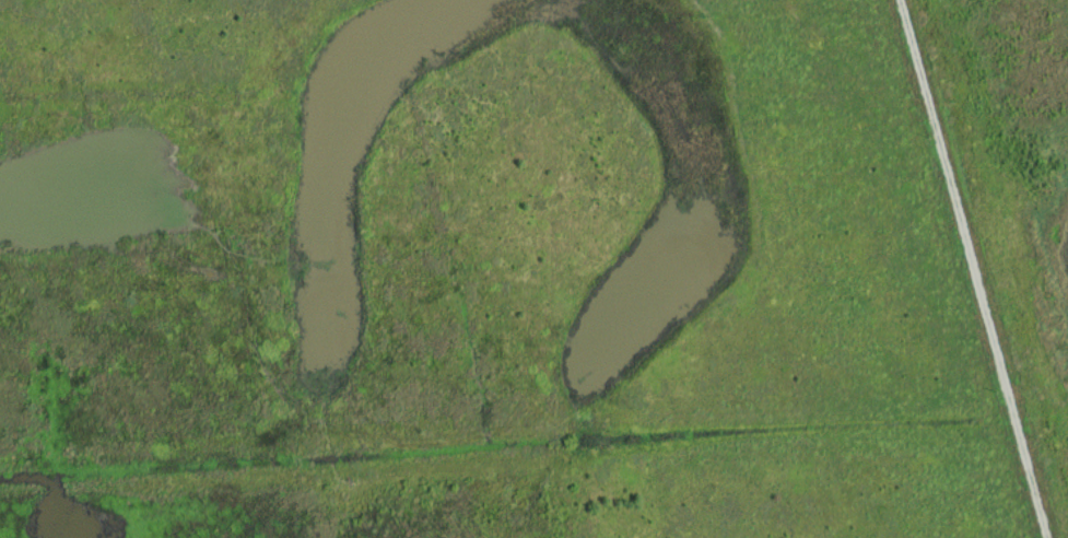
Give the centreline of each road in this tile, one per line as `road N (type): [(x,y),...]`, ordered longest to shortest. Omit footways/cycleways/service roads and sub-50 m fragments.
road 1 (track): [(900,0),(1047,537)]

